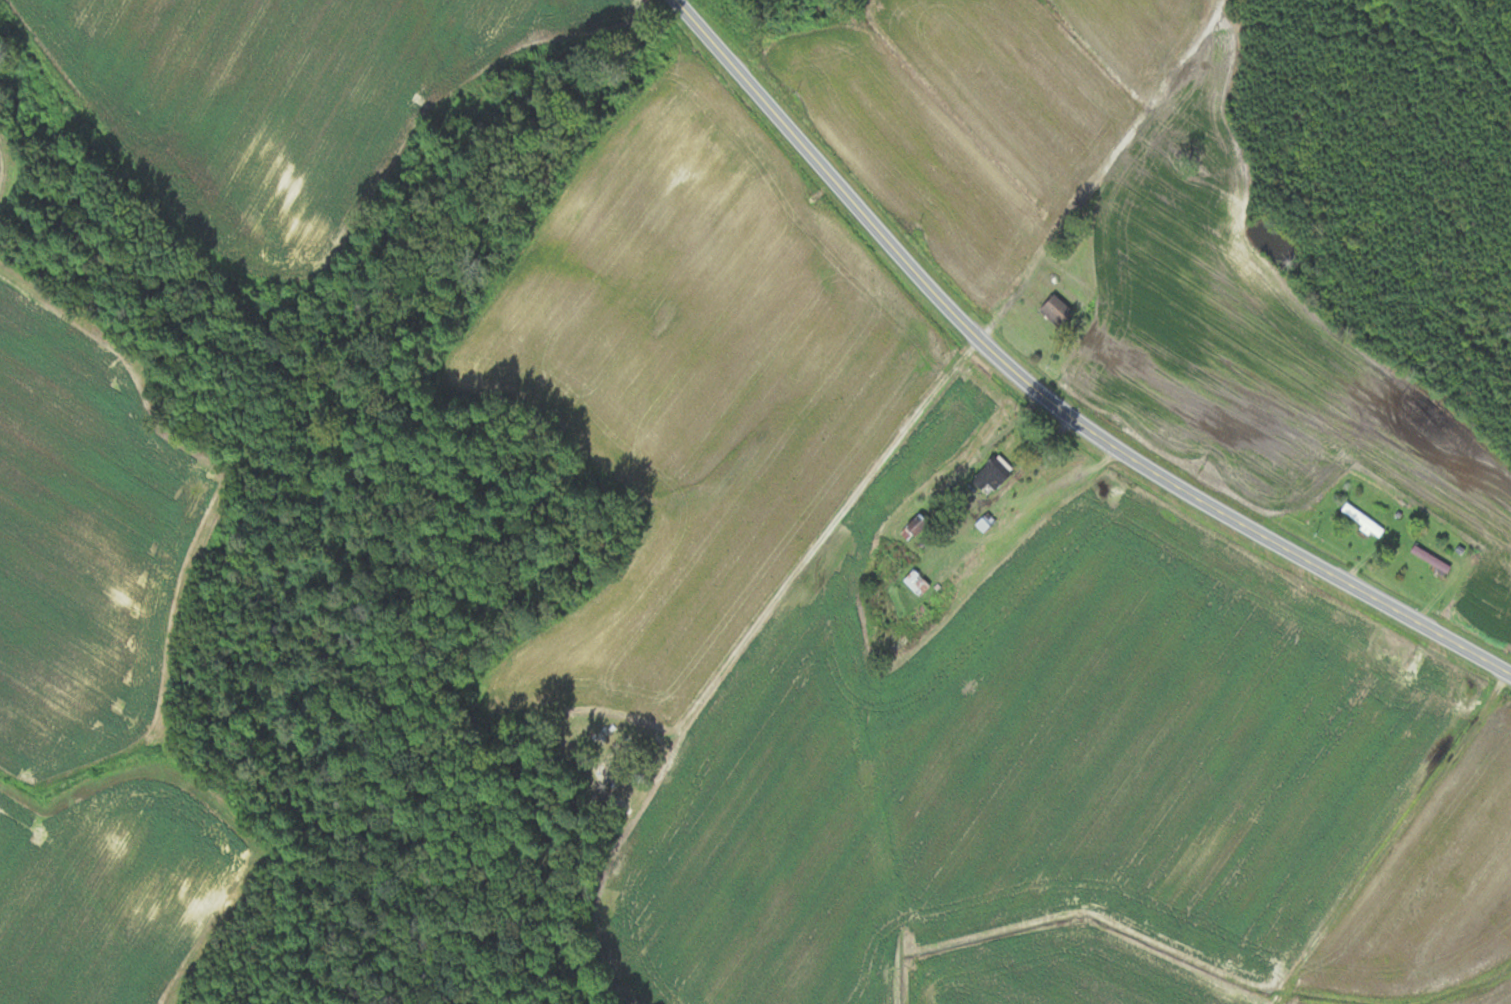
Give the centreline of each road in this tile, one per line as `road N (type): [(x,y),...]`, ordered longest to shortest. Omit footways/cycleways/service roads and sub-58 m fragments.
road 1 (secondary): [(1510,672),(1161,477),(998,356),(695,0)]

